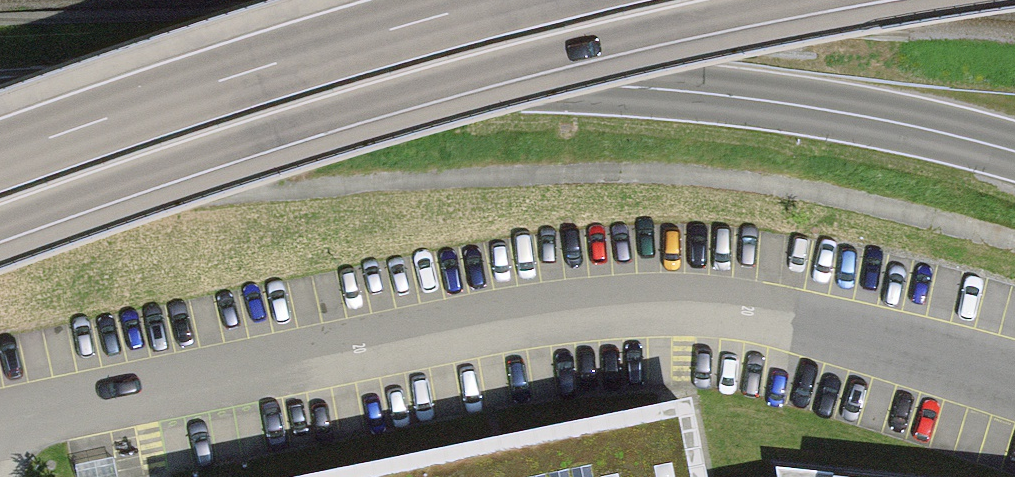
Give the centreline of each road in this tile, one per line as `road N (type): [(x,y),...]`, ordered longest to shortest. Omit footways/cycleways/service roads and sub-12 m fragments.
road 1 (primary): [(0,114),(463,86),(697,95),(1014,155)]
road 2 (motorway): [(0,225),(233,141),(532,59),(801,0)]
road 3 (motorway): [(490,0),(206,82),(0,155)]

